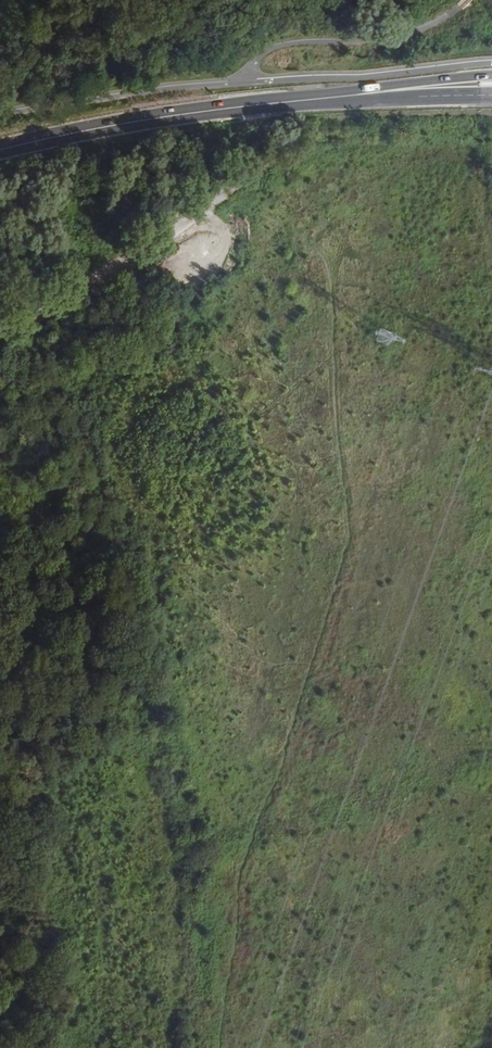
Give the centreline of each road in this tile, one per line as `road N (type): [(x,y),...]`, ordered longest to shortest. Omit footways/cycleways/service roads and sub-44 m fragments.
road 1 (track): [(388,134),(325,137),(276,154),(142,255),(0,334)]
road 2 (primary): [(0,151),(171,115),(338,96)]
road 3 (primary): [(491,74),(338,96)]
road 4 (primary): [(338,96),(491,94)]

